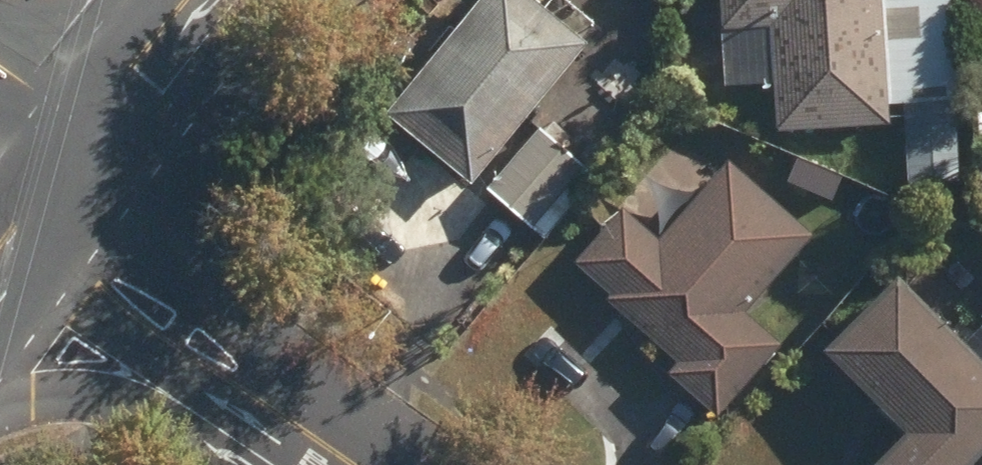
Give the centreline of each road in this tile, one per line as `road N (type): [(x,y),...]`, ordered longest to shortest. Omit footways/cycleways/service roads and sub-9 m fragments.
road 1 (residential): [(50,176),(337,389),(378,464)]
road 2 (residential): [(289,451),(2,242)]
road 3 (tertiary): [(289,451),(123,409),(0,407)]
road 4 (tertiary): [(20,0),(71,28),(125,77)]

